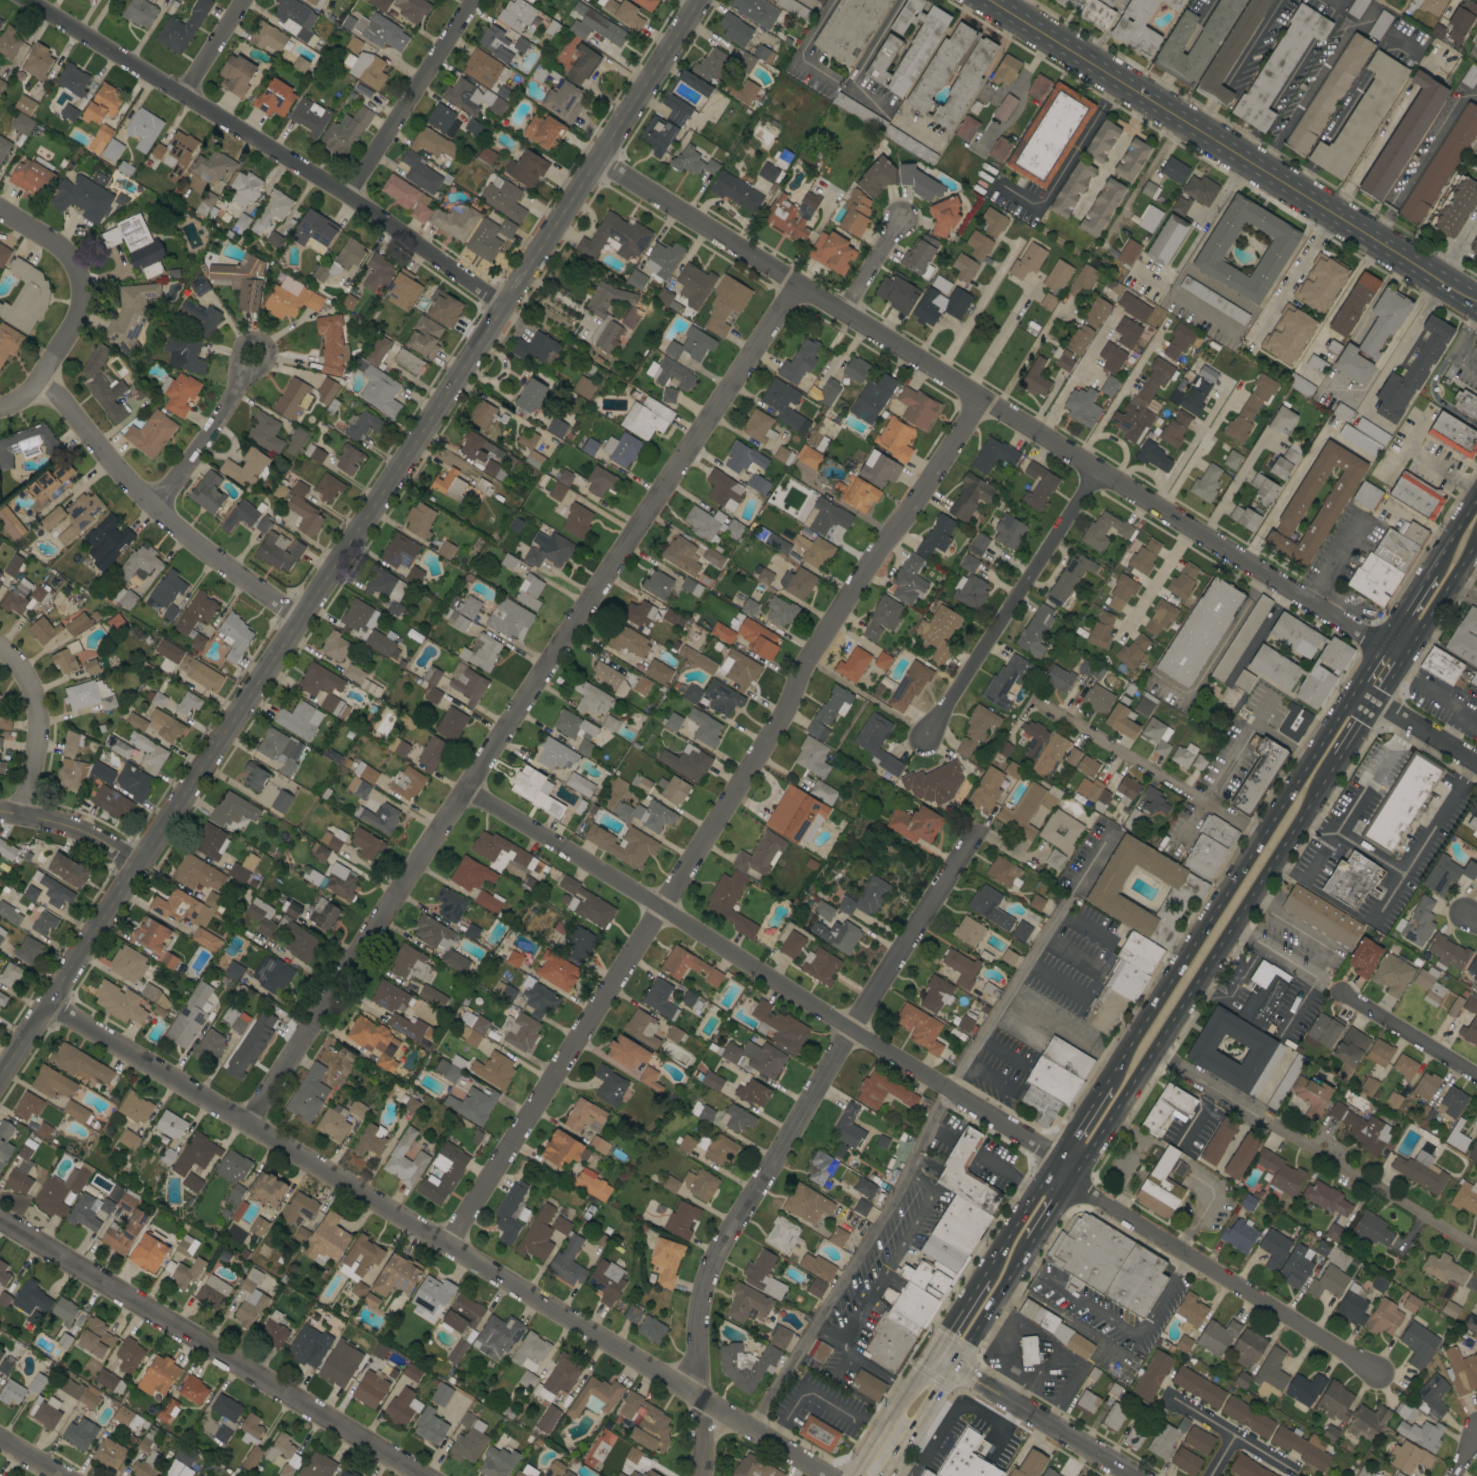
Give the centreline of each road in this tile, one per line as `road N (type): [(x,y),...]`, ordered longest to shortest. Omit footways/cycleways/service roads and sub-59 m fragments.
road 1 (tertiary): [(0,1079),(700,0)]
road 2 (residential): [(976,398),(448,1246)]
road 3 (residential): [(793,286),(248,1122)]
road 4 (residential): [(48,1006),(827,1475)]
road 5 (residential): [(700,1475),(698,1325),(716,1256),(976,831),(1021,858),(1036,851)]
road 6 (residential): [(793,286),(1405,662)]
road 7 (residential): [(467,788),(1053,1160)]
road 8 (tertiary): [(988,0),(1476,306)]
road 9 (residential): [(30,0),(349,196),(506,305)]
road 10 (primary): [(1076,1181),(1344,759)]
road 11 (residential): [(0,1220),(423,1475)]
road 12 (primary): [(1353,689),(1103,1085)]
road 13 (residential): [(0,406),(38,380),(194,542),(300,620)]
road 14 (residential): [(1157,1054),(1476,1247)]
road 15 (residential): [(1076,1181),(1385,1375)]
road 16 (residential): [(1099,474),(930,736)]
road 17 (primary): [(887,1475),(1036,1244)]
road 18 (residential): [(1037,701),(1259,837)]
road 19 (tertiary): [(932,1356),(1133,1475)]
road 20 (residential): [(475,0),(349,196)]
road 21 (residential): [(597,161),(793,286)]
road 22 (residential): [(0,208),(53,241),(78,270),(72,331),(38,380)]
road 23 (residential): [(0,645),(25,673),(39,713),(23,814)]
road 24 (residential): [(156,507),(254,360)]
road 25 (residential): [(1340,992),(1476,1077)]
road 26 (tertiary): [(0,810),(77,827),(139,863)]
road 27 (residential): [(1353,689),(1476,763)]
road 28 (primary): [(932,1356),(854,1475)]
road 29 (primary): [(1053,1160),(982,1277)]
road 30 (primary): [(1405,662),(1476,549)]

